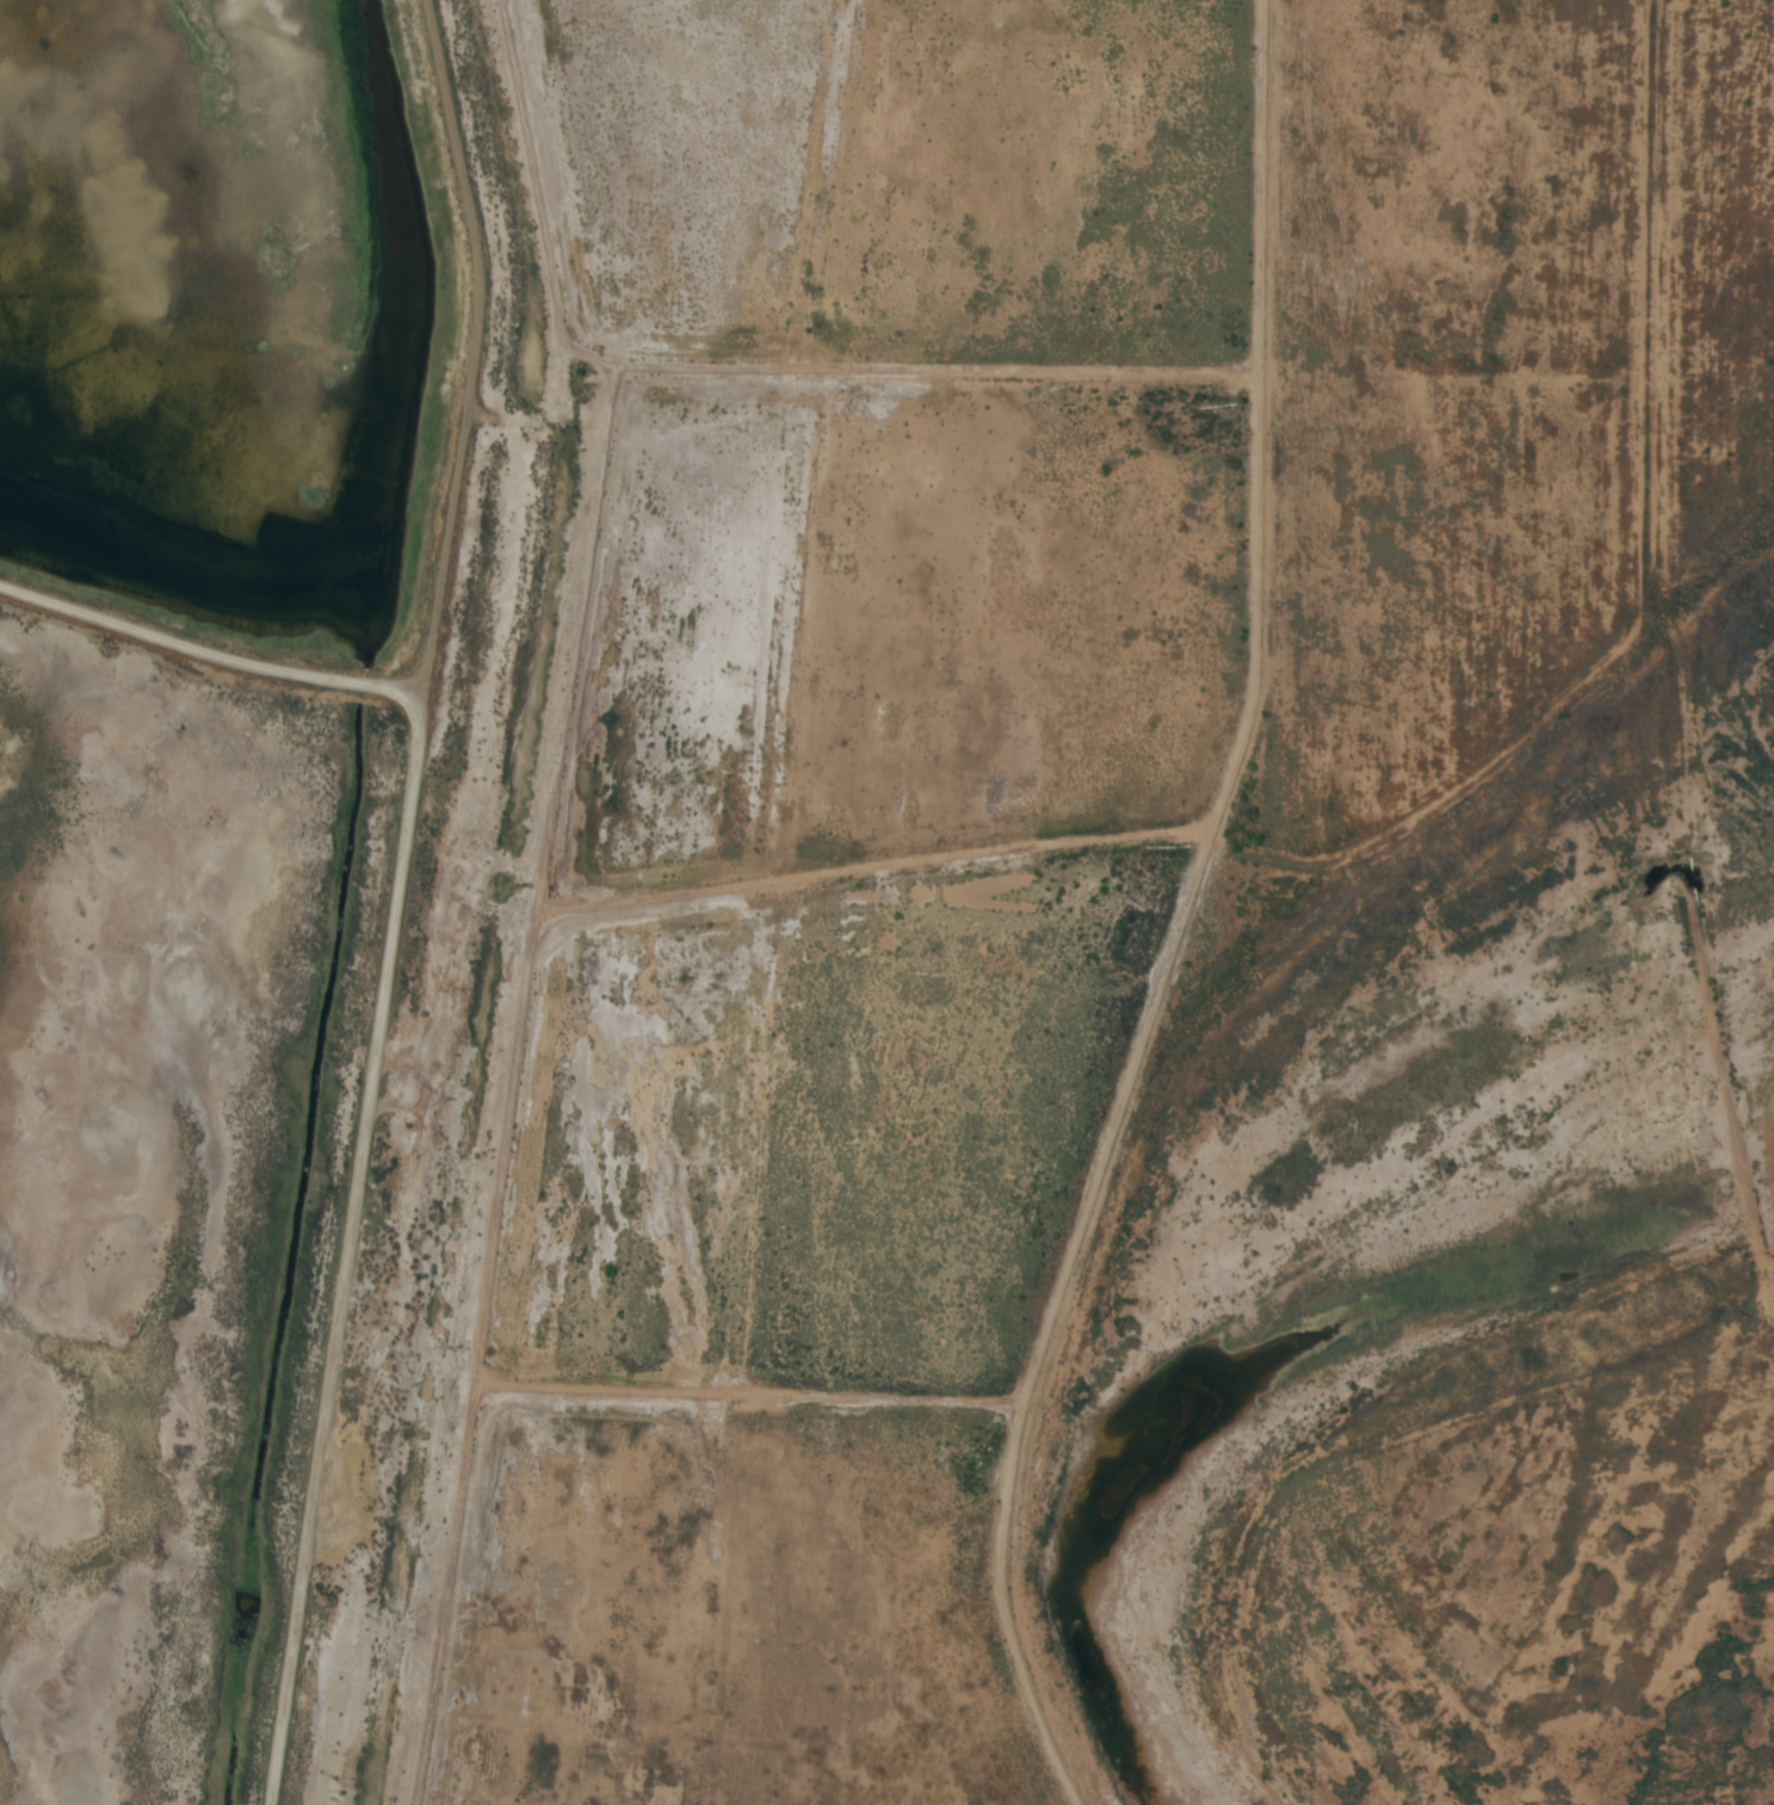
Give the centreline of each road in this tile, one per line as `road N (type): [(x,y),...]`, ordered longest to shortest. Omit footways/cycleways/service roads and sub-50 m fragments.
road 1 (residential): [(273,1804),(419,753),(414,700),(373,684),(267,668),(0,583)]
road 2 (residential): [(414,701),(466,470),(474,136),(451,0)]

